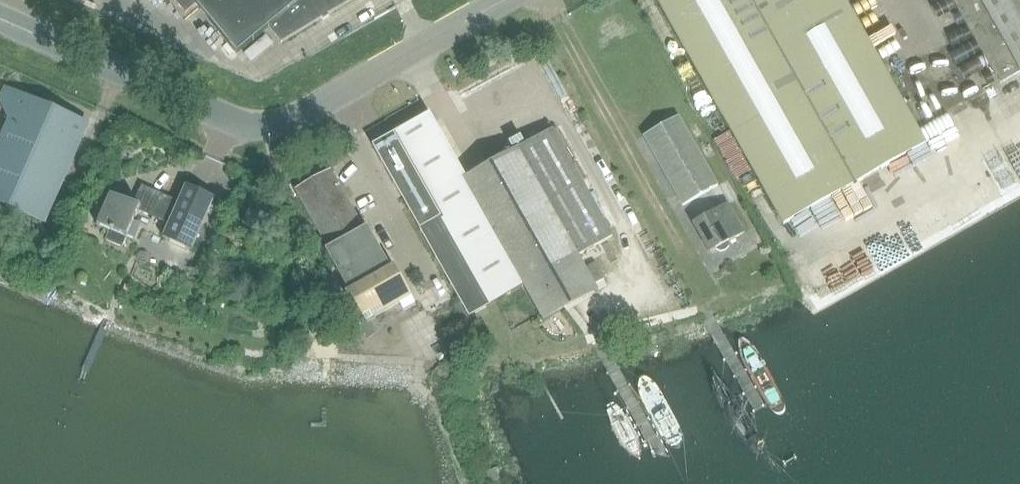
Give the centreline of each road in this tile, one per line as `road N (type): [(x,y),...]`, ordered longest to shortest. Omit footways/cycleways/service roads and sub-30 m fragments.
road 1 (unclassified): [(0,23),(238,126),(269,127),(301,119),(506,0)]

